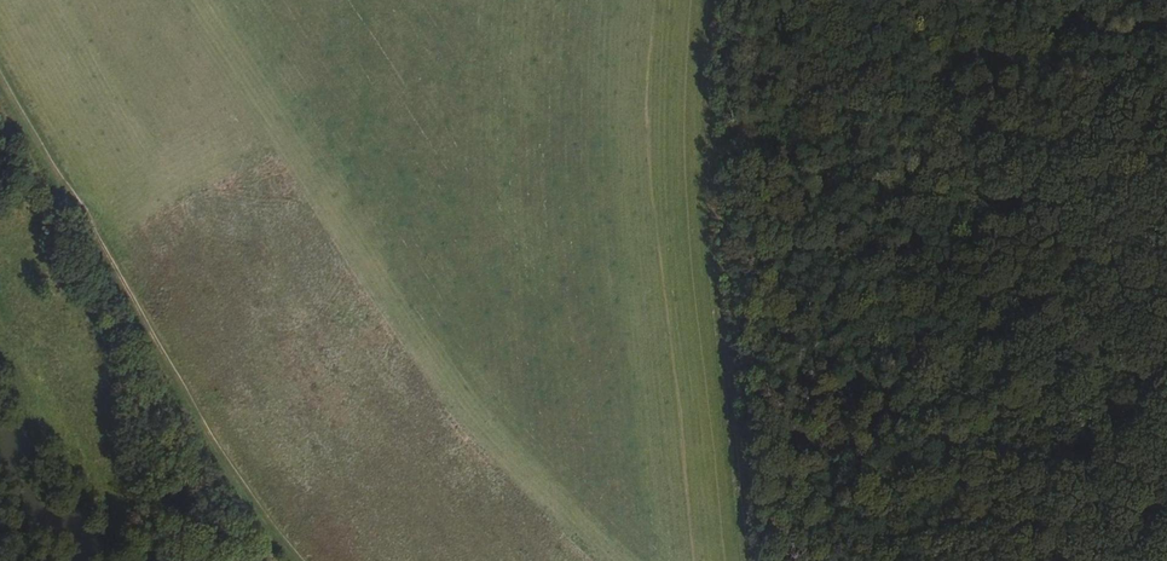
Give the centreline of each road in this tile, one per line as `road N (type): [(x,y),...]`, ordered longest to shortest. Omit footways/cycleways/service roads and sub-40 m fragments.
road 1 (track): [(306,560),(141,308),(0,59)]
road 2 (track): [(782,0),(789,37),(798,560)]

